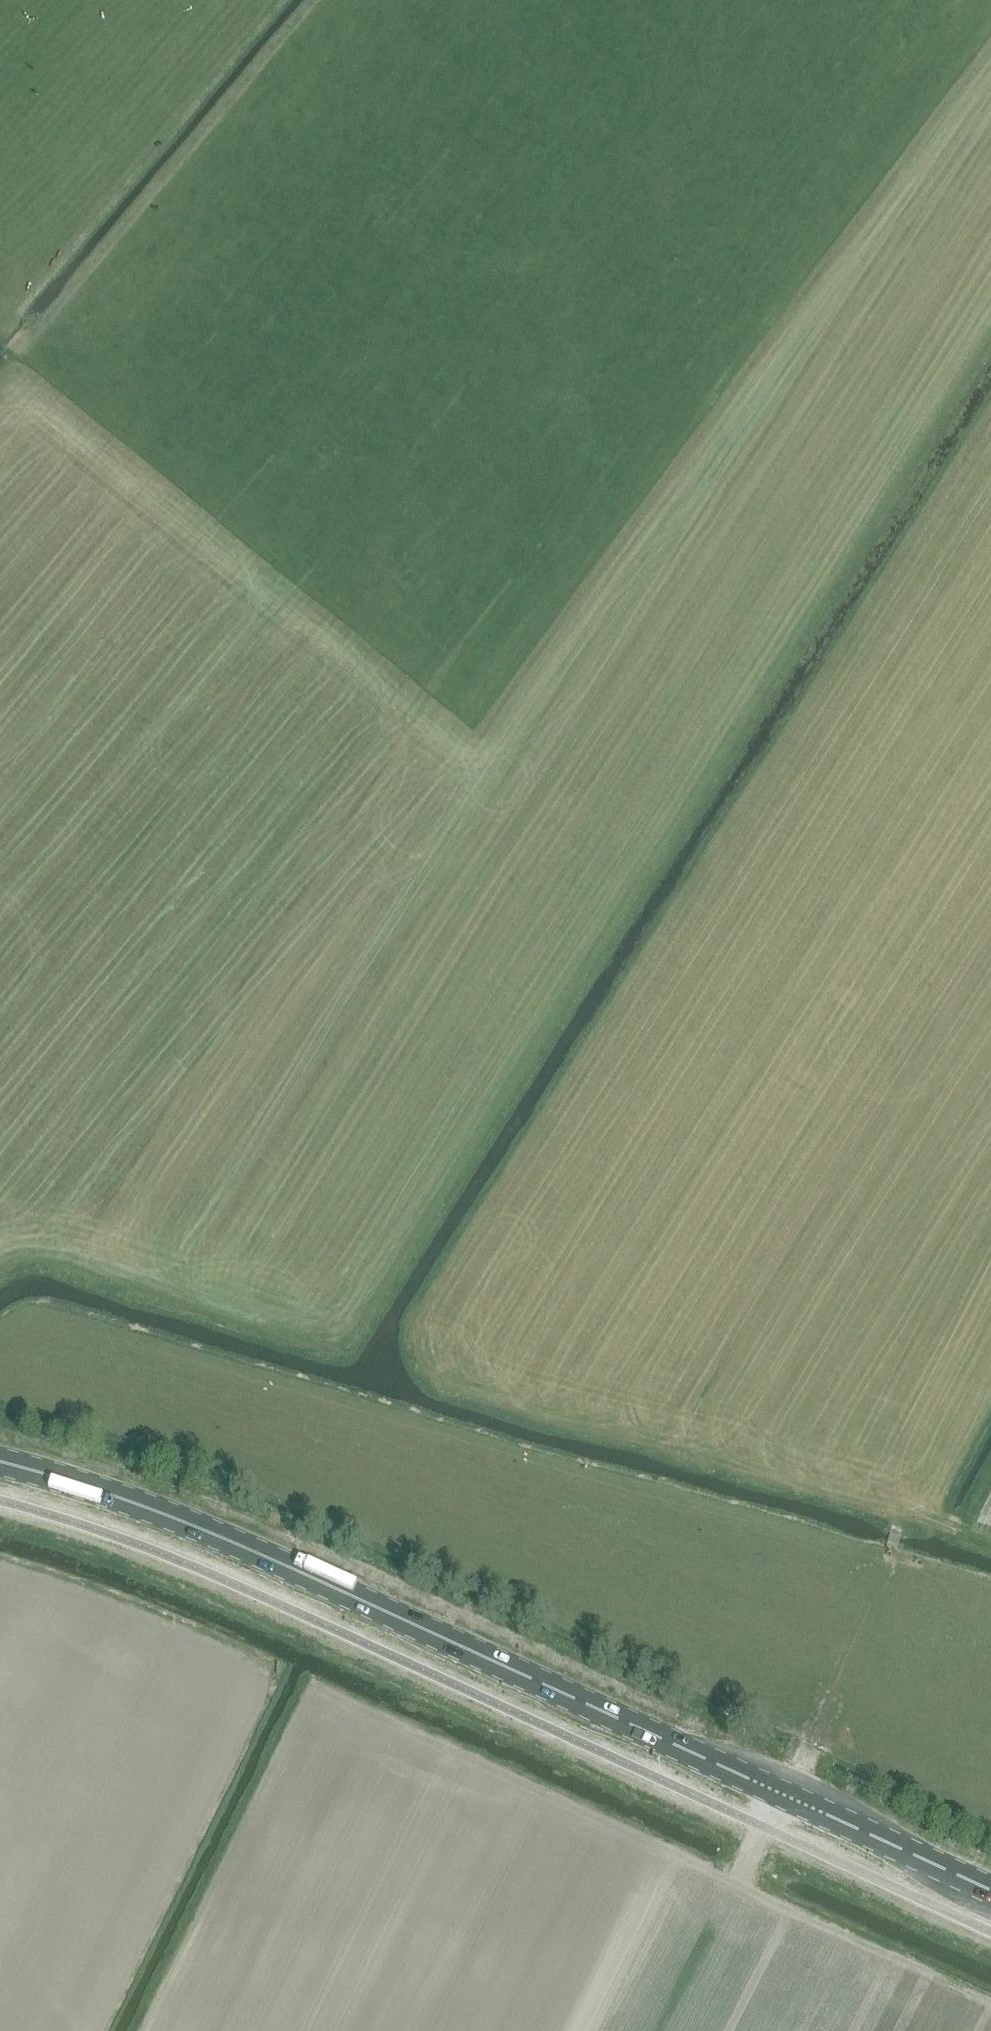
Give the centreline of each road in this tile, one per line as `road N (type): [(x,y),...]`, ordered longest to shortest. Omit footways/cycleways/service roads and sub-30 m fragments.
road 1 (primary): [(990,1891),(218,1538),(0,1463)]
road 2 (track): [(739,1882),(816,1742)]

